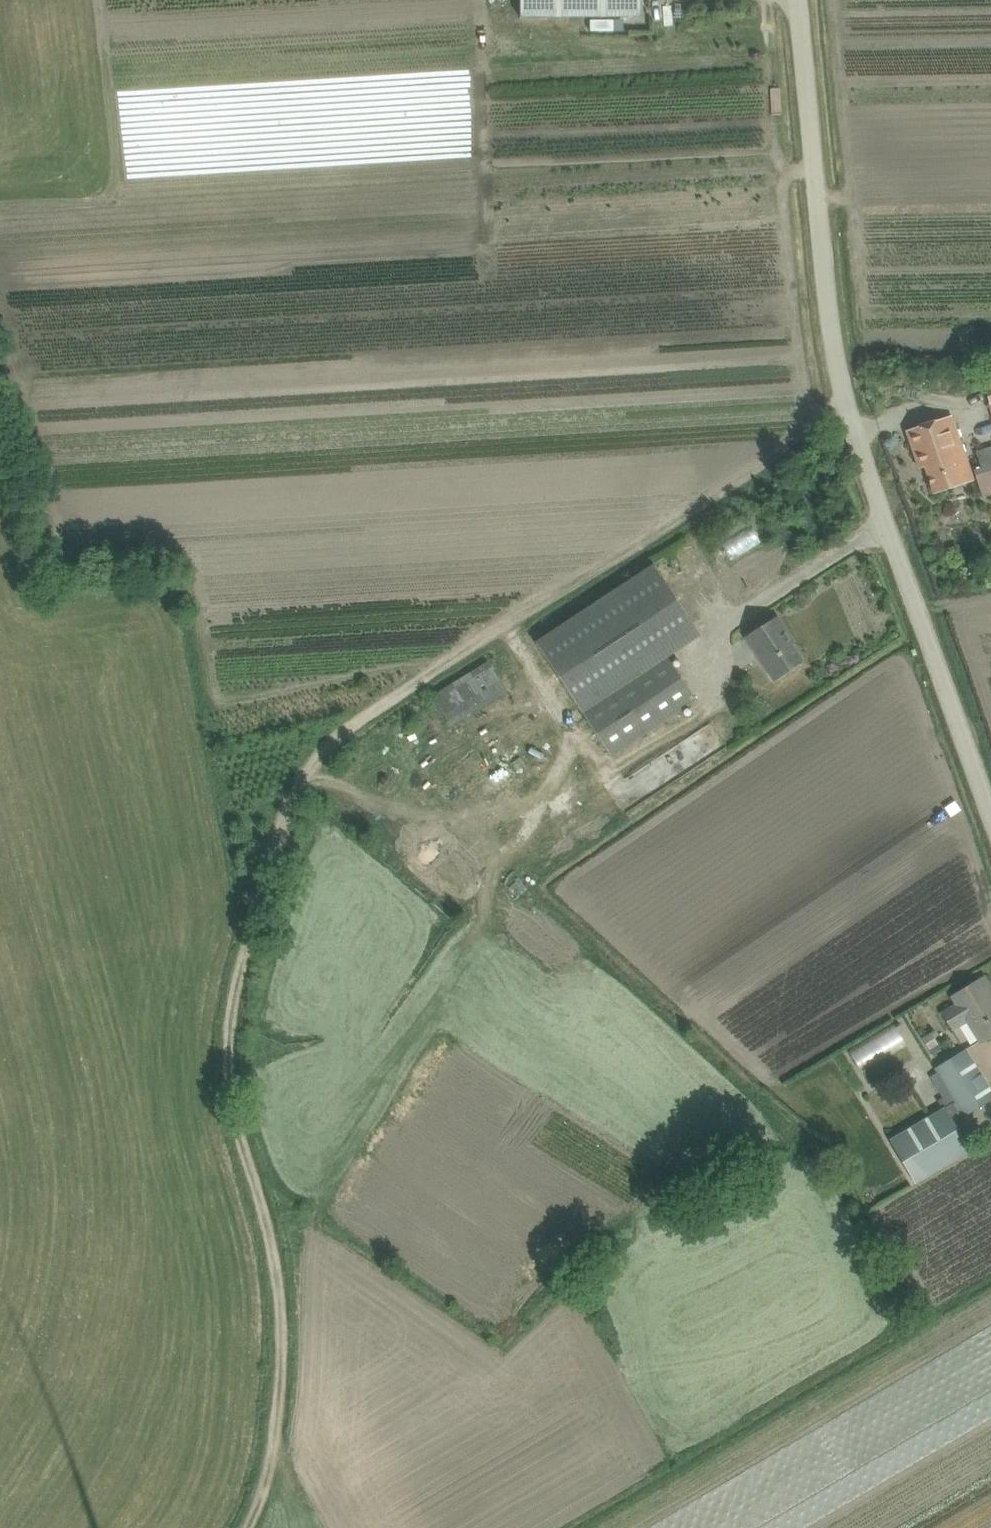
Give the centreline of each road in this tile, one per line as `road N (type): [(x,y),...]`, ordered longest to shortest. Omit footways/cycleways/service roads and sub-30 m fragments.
road 1 (unclassified): [(990,804),(889,518),(843,331),(802,0)]

